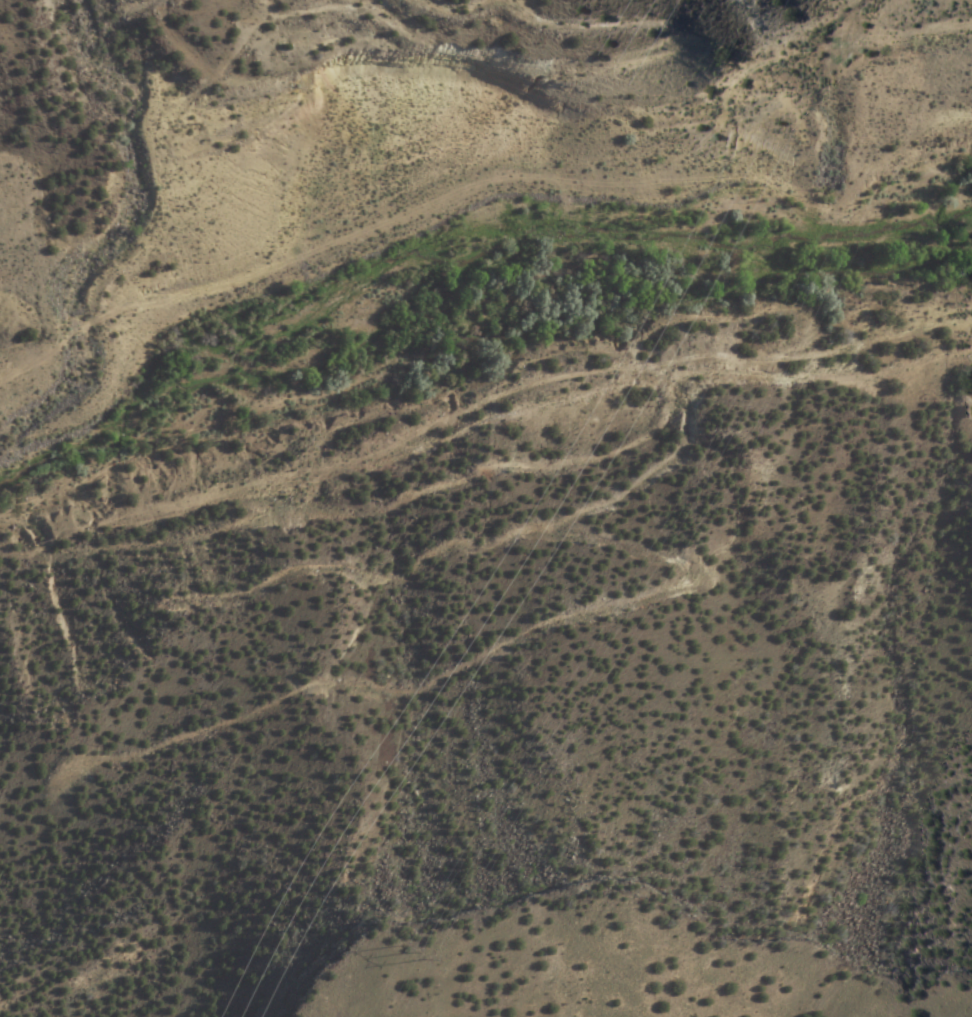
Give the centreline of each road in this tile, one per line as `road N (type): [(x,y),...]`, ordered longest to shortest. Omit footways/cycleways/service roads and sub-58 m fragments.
road 1 (track): [(0,373),(104,312),(281,261),(498,173),(858,196),(946,107),(971,106)]

